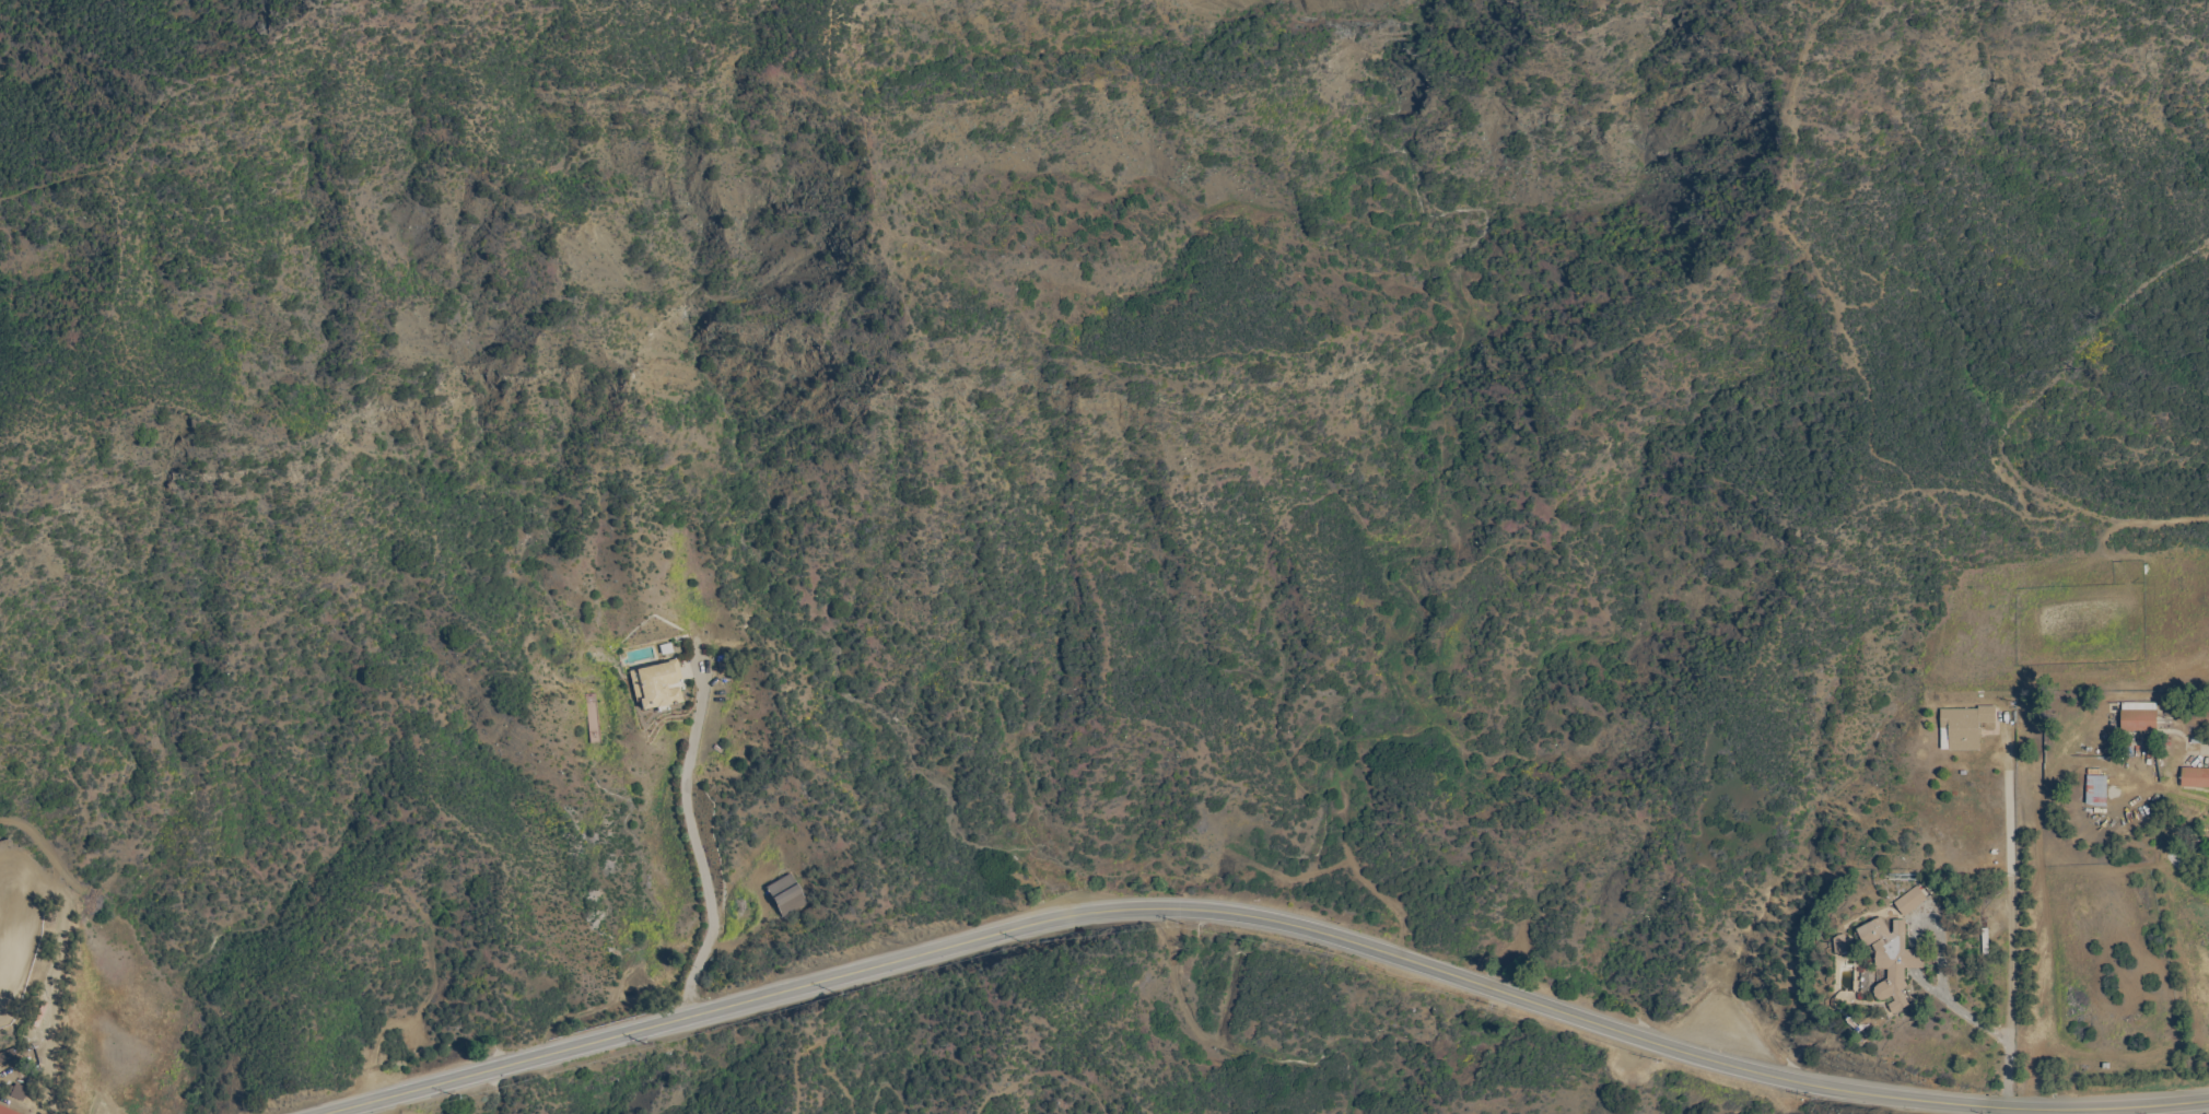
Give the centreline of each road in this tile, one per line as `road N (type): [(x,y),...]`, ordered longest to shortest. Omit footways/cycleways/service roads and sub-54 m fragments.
road 1 (secondary): [(328,1113),(1026,925),(1172,908),(1297,926),(1653,1044),(1822,1089),(2010,1109),(2208,1101)]

